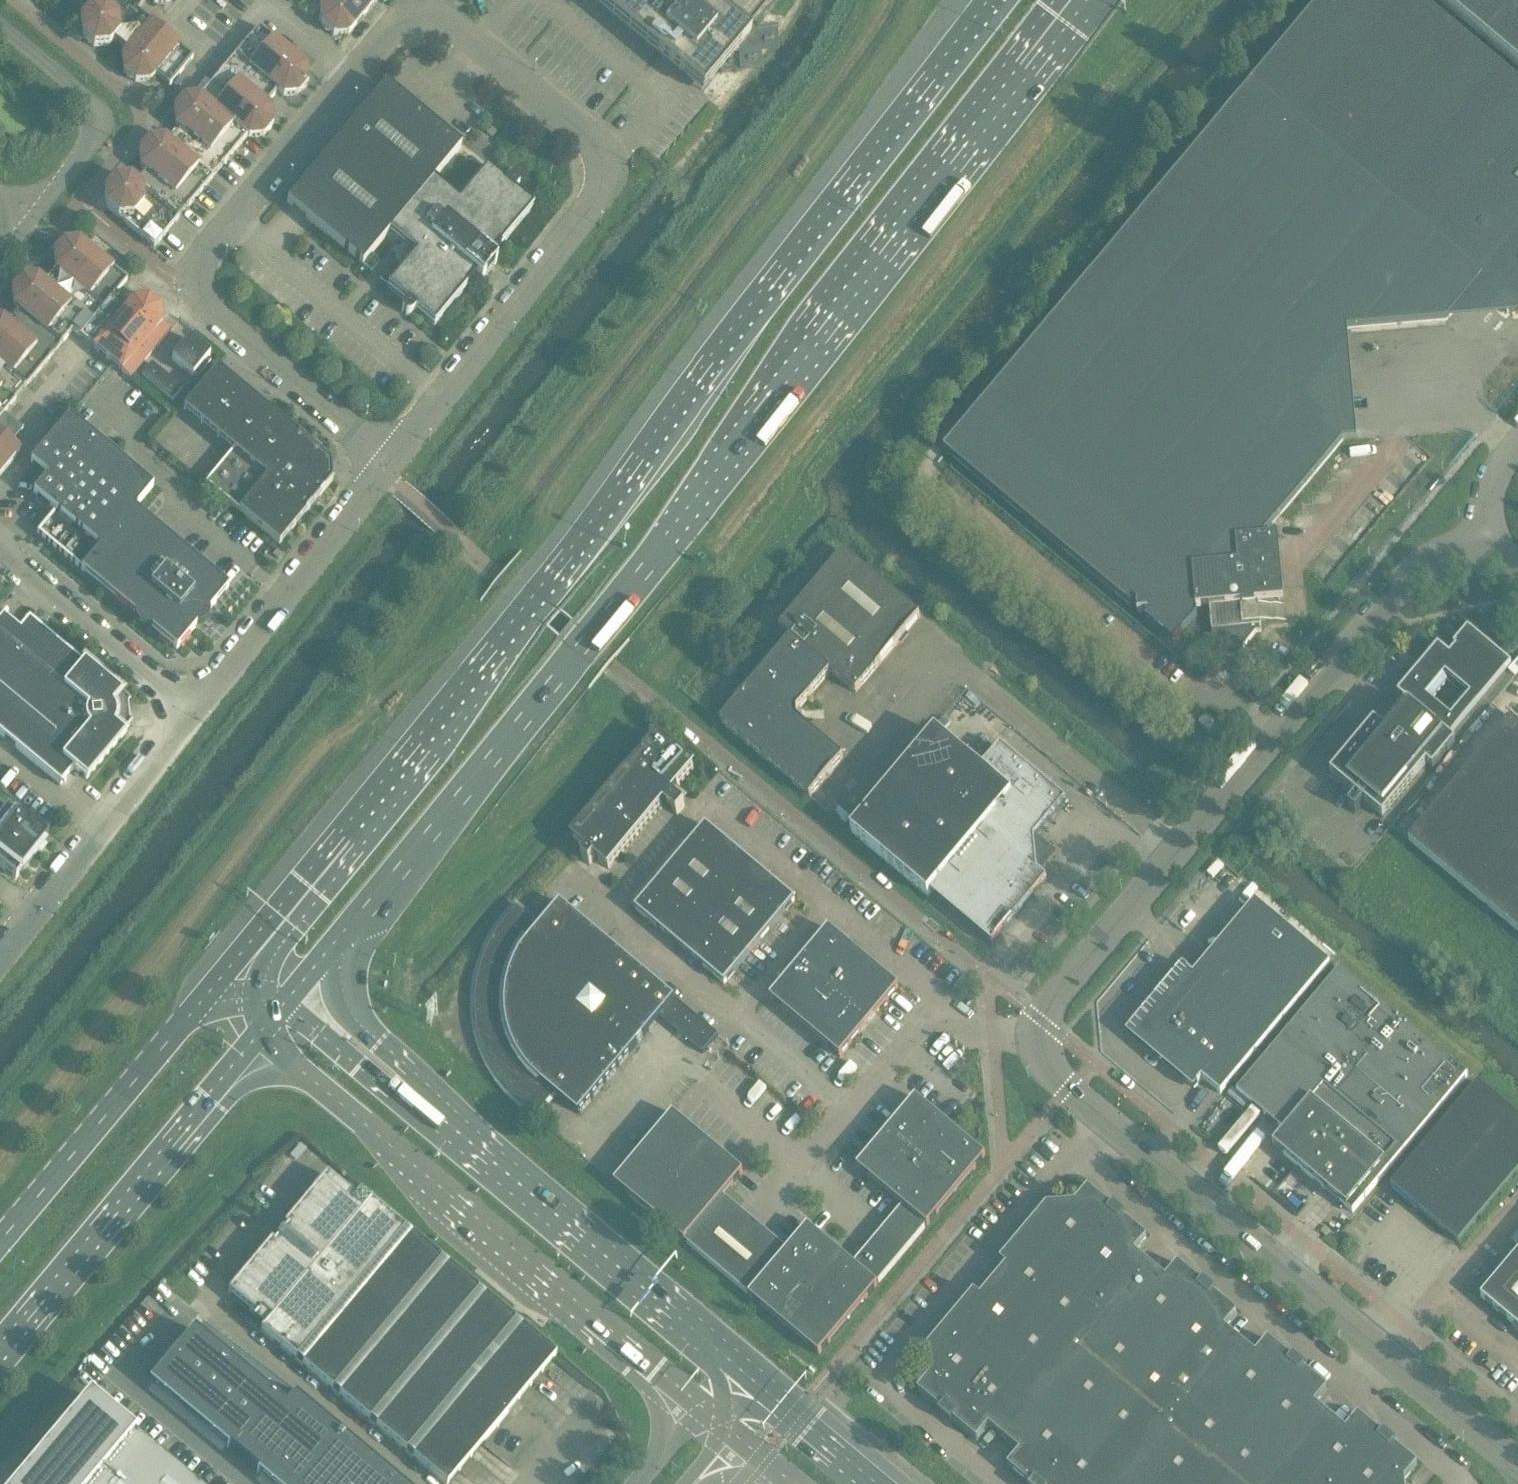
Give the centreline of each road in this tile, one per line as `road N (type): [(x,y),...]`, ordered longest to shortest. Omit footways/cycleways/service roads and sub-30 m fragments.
road 1 (primary): [(988,0),(484,667),(227,979)]
road 2 (primary): [(350,923),(1087,0)]
road 3 (tertiary): [(1040,1036),(1413,580),(1434,565),(1476,553)]
road 4 (unclassified): [(382,472),(176,291),(419,0)]
road 5 (tertiary): [(1517,1464),(1075,1091),(1045,1061),(1040,1036)]
road 6 (tertiary): [(258,1033),(700,1414)]
road 7 (unclassified): [(947,1003),(711,806),(622,915)]
road 8 (tertiary): [(760,1381),(434,1113)]
road 9 (primary): [(0,1350),(258,1033)]
road 10 (unclassified): [(382,472),(603,199),(599,149)]
road 11 (primary): [(227,979),(0,1243)]
road 12 (unclassified): [(0,955),(191,711)]
road 13 (unclassified): [(191,711),(382,472)]
road 14 (unclassified): [(856,1111),(622,915)]
road 15 (tertiary): [(29,217),(98,125),(94,106),(0,26)]
road 16 (unclassified): [(191,711),(0,552)]
road 17 (unclassified): [(425,0),(599,149)]
road 18 (primary): [(434,1113),(403,1064),(346,1006),(340,976),(350,923)]
road 19 (tertiary): [(434,1113),(384,1089),(282,1004)]
road 20 (tertiary): [(883,1483),(760,1381)]
road 21 (unclassified): [(763,1218),(856,1111)]
road 22 (unclassified): [(947,1003),(856,1111)]

